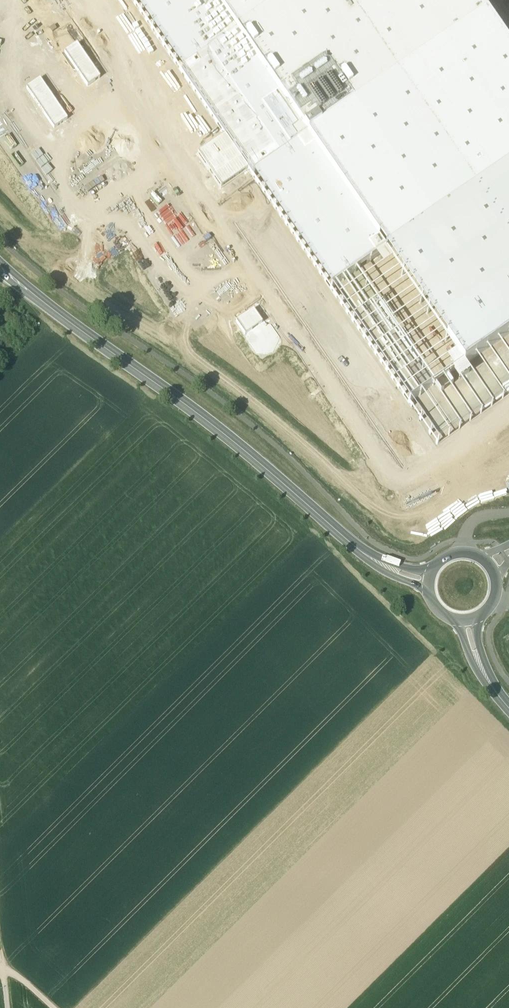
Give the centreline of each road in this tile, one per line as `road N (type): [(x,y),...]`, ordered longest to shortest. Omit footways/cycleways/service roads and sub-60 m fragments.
road 1 (secondary): [(428,581),(372,562),(214,427),(0,267)]

